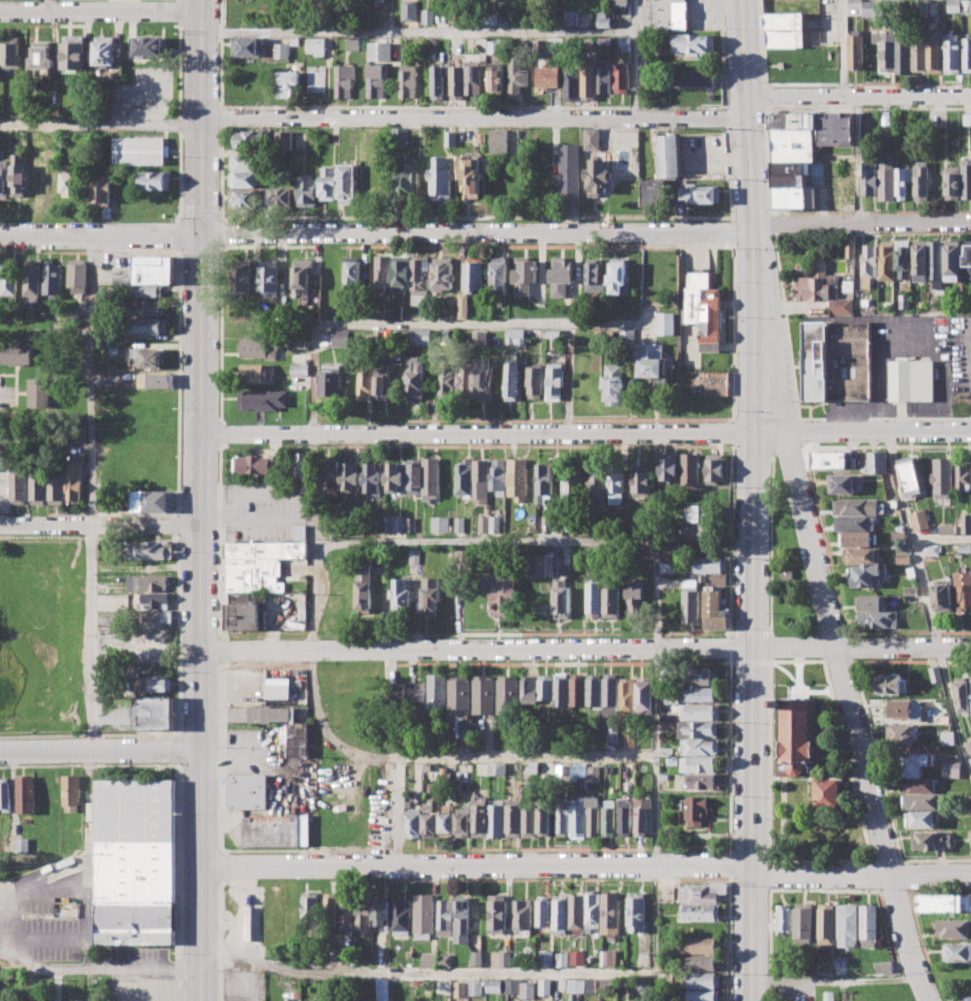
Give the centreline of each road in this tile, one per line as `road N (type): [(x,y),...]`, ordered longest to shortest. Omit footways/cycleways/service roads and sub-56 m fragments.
road 1 (primary): [(203,1000),(201,0)]
road 2 (residential): [(970,225),(0,232)]
road 3 (residential): [(928,1000),(887,873),(773,398),(754,225)]
road 4 (residential): [(970,873),(202,863)]
road 5 (tertiary): [(752,648),(754,225),(741,0)]
road 6 (residential): [(203,432),(754,432)]
road 7 (residential): [(752,648),(203,651)]
road 8 (residential): [(201,117),(748,117)]
road 9 (tertiary): [(753,1000),(752,648)]
road 10 (residential): [(747,96),(970,95)]
road 11 (residential): [(970,647),(752,648)]
road 12 (residential): [(970,430),(754,432)]
road 13 (residential): [(0,524),(203,525)]
road 14 (residential): [(202,748),(0,750)]
road 15 (residential): [(0,9),(201,9)]

